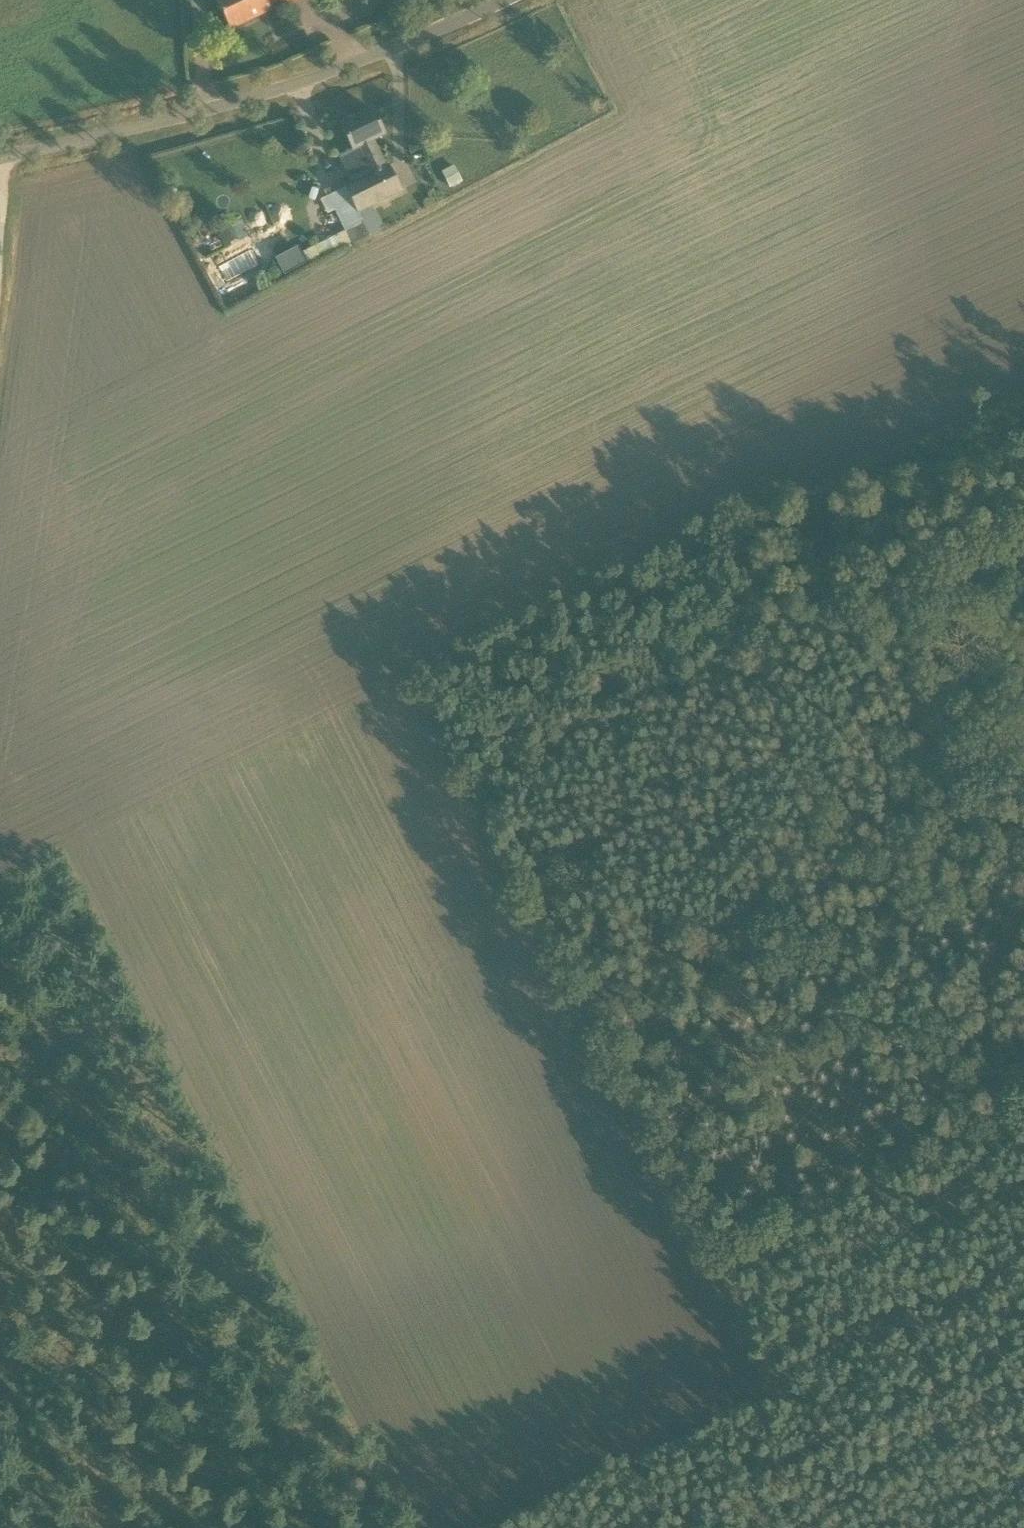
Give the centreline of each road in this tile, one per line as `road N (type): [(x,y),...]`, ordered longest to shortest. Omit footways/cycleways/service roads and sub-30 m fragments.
road 1 (unclassified): [(0,166),(321,88),(502,0)]

